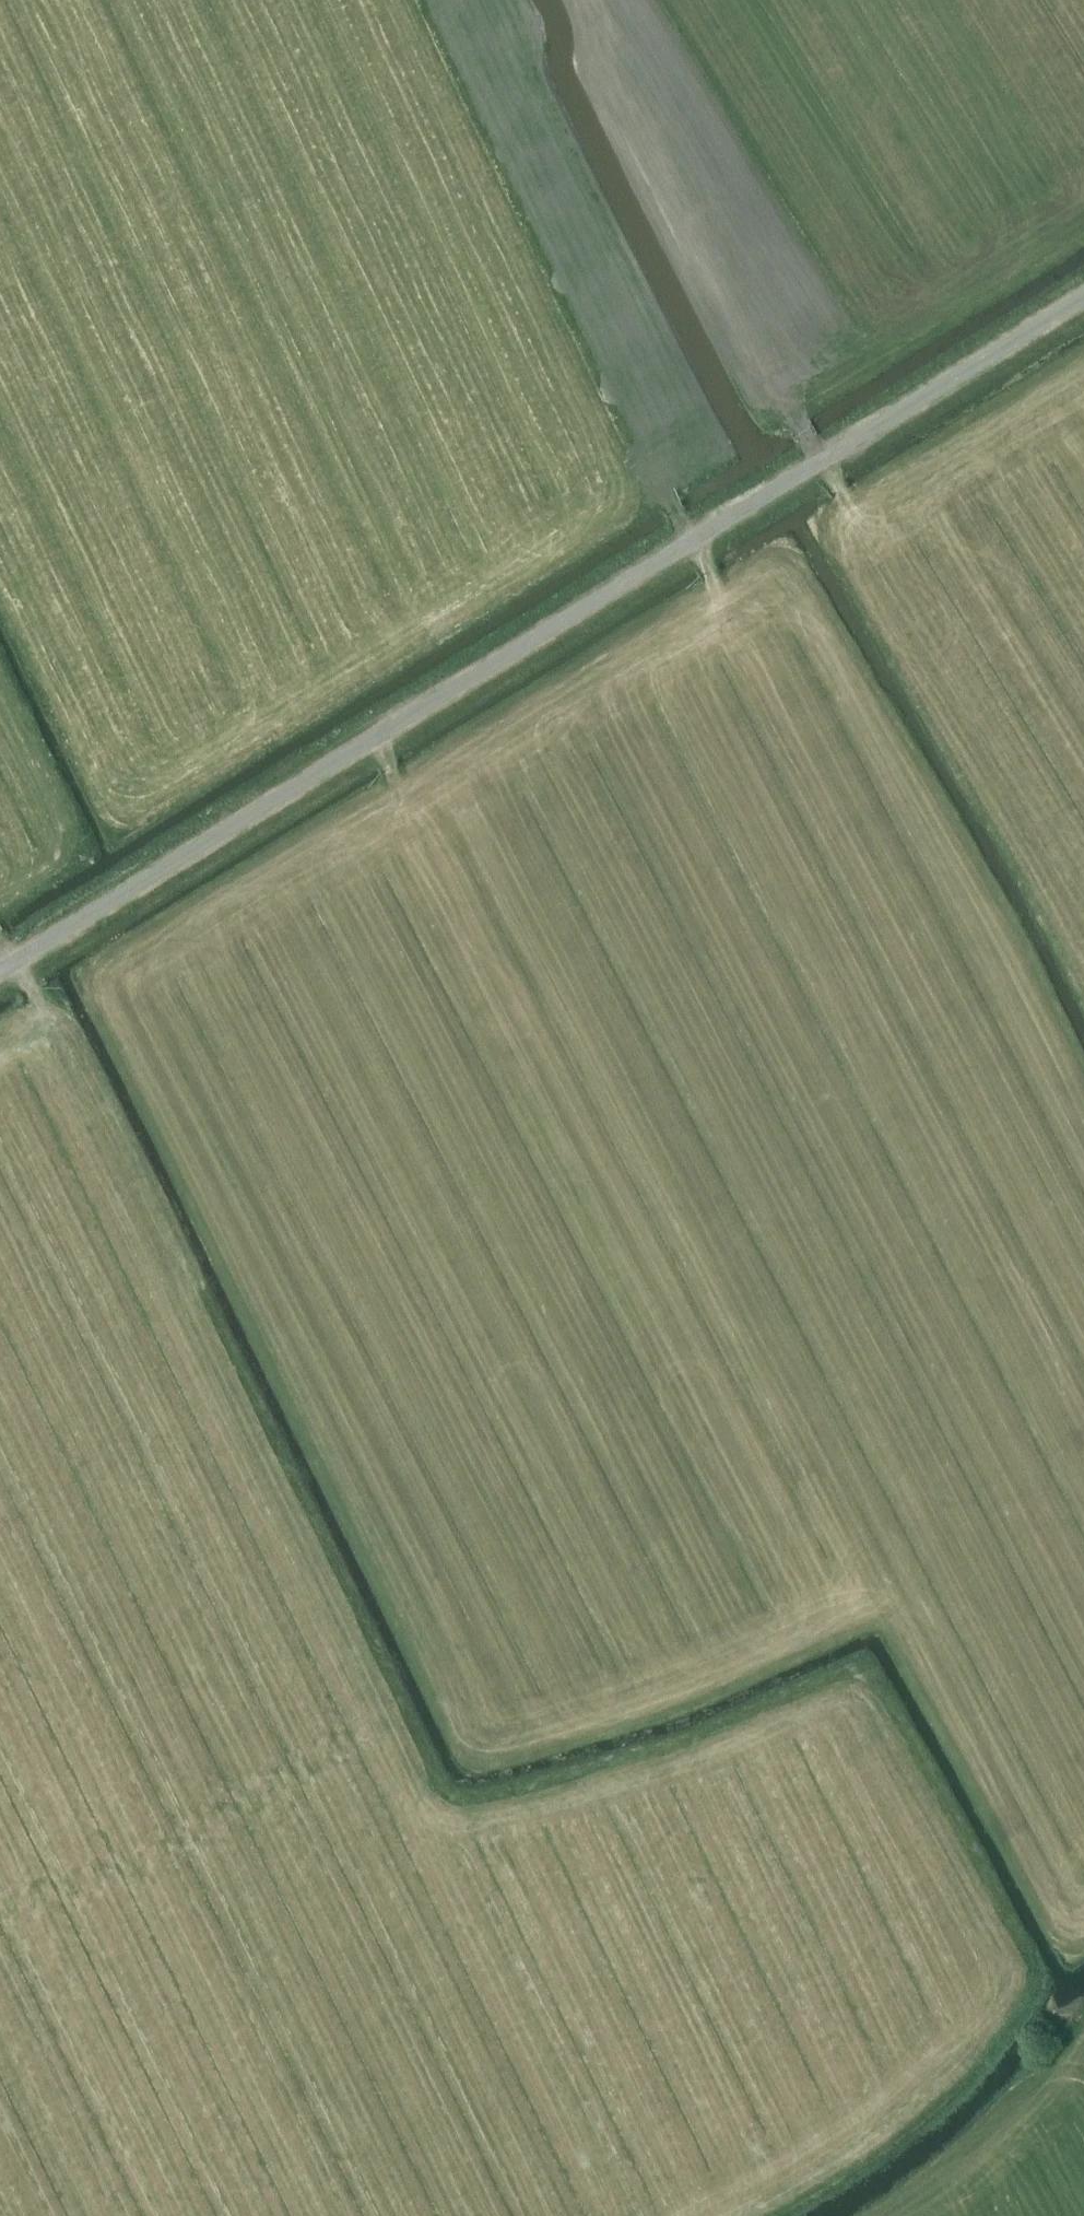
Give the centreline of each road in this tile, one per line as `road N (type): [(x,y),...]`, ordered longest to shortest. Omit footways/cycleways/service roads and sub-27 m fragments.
road 1 (unclassified): [(0,972),(1083,298)]

